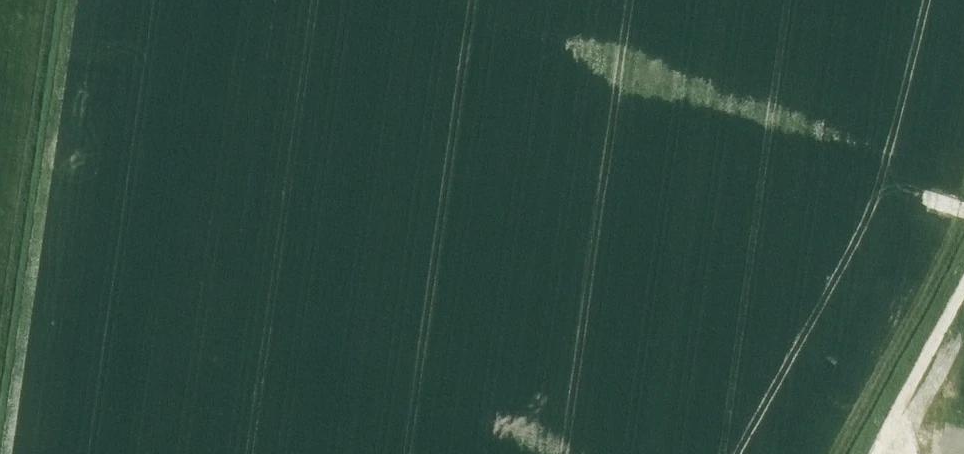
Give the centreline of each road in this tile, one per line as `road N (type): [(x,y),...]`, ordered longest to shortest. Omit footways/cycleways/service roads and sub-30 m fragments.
road 1 (track): [(963,287),(874,453)]

